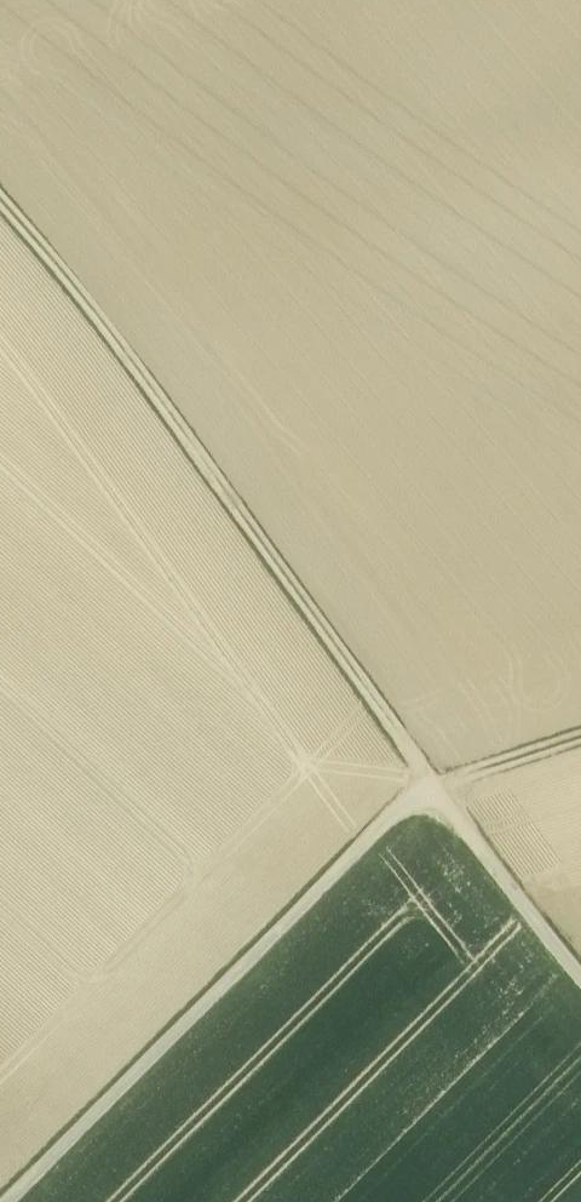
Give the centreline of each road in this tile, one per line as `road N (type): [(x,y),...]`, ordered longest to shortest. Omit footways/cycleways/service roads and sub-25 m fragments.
road 1 (track): [(434,788),(100,324),(0,210)]
road 2 (track): [(434,788),(388,821),(9,1201)]
road 3 (track): [(580,985),(434,788)]
road 4 (track): [(580,739),(434,788)]

